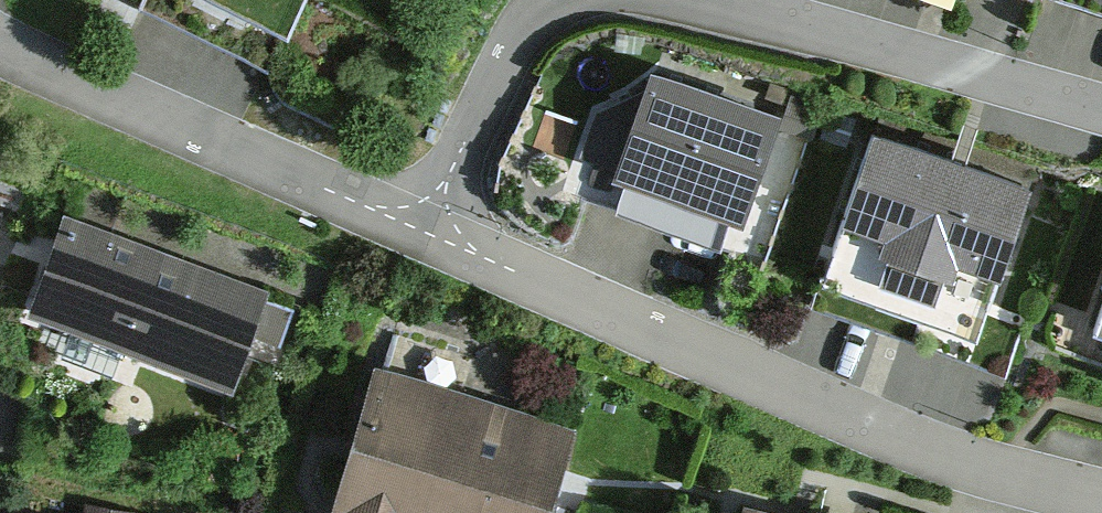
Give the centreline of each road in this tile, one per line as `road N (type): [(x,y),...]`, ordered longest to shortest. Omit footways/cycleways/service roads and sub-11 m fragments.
road 1 (residential): [(1101,504),(932,457),(414,232)]
road 2 (residential): [(414,232),(0,45)]
road 3 (unclassified): [(704,0),(1101,117)]
road 4 (unclassified): [(414,232),(513,33),(548,0)]

